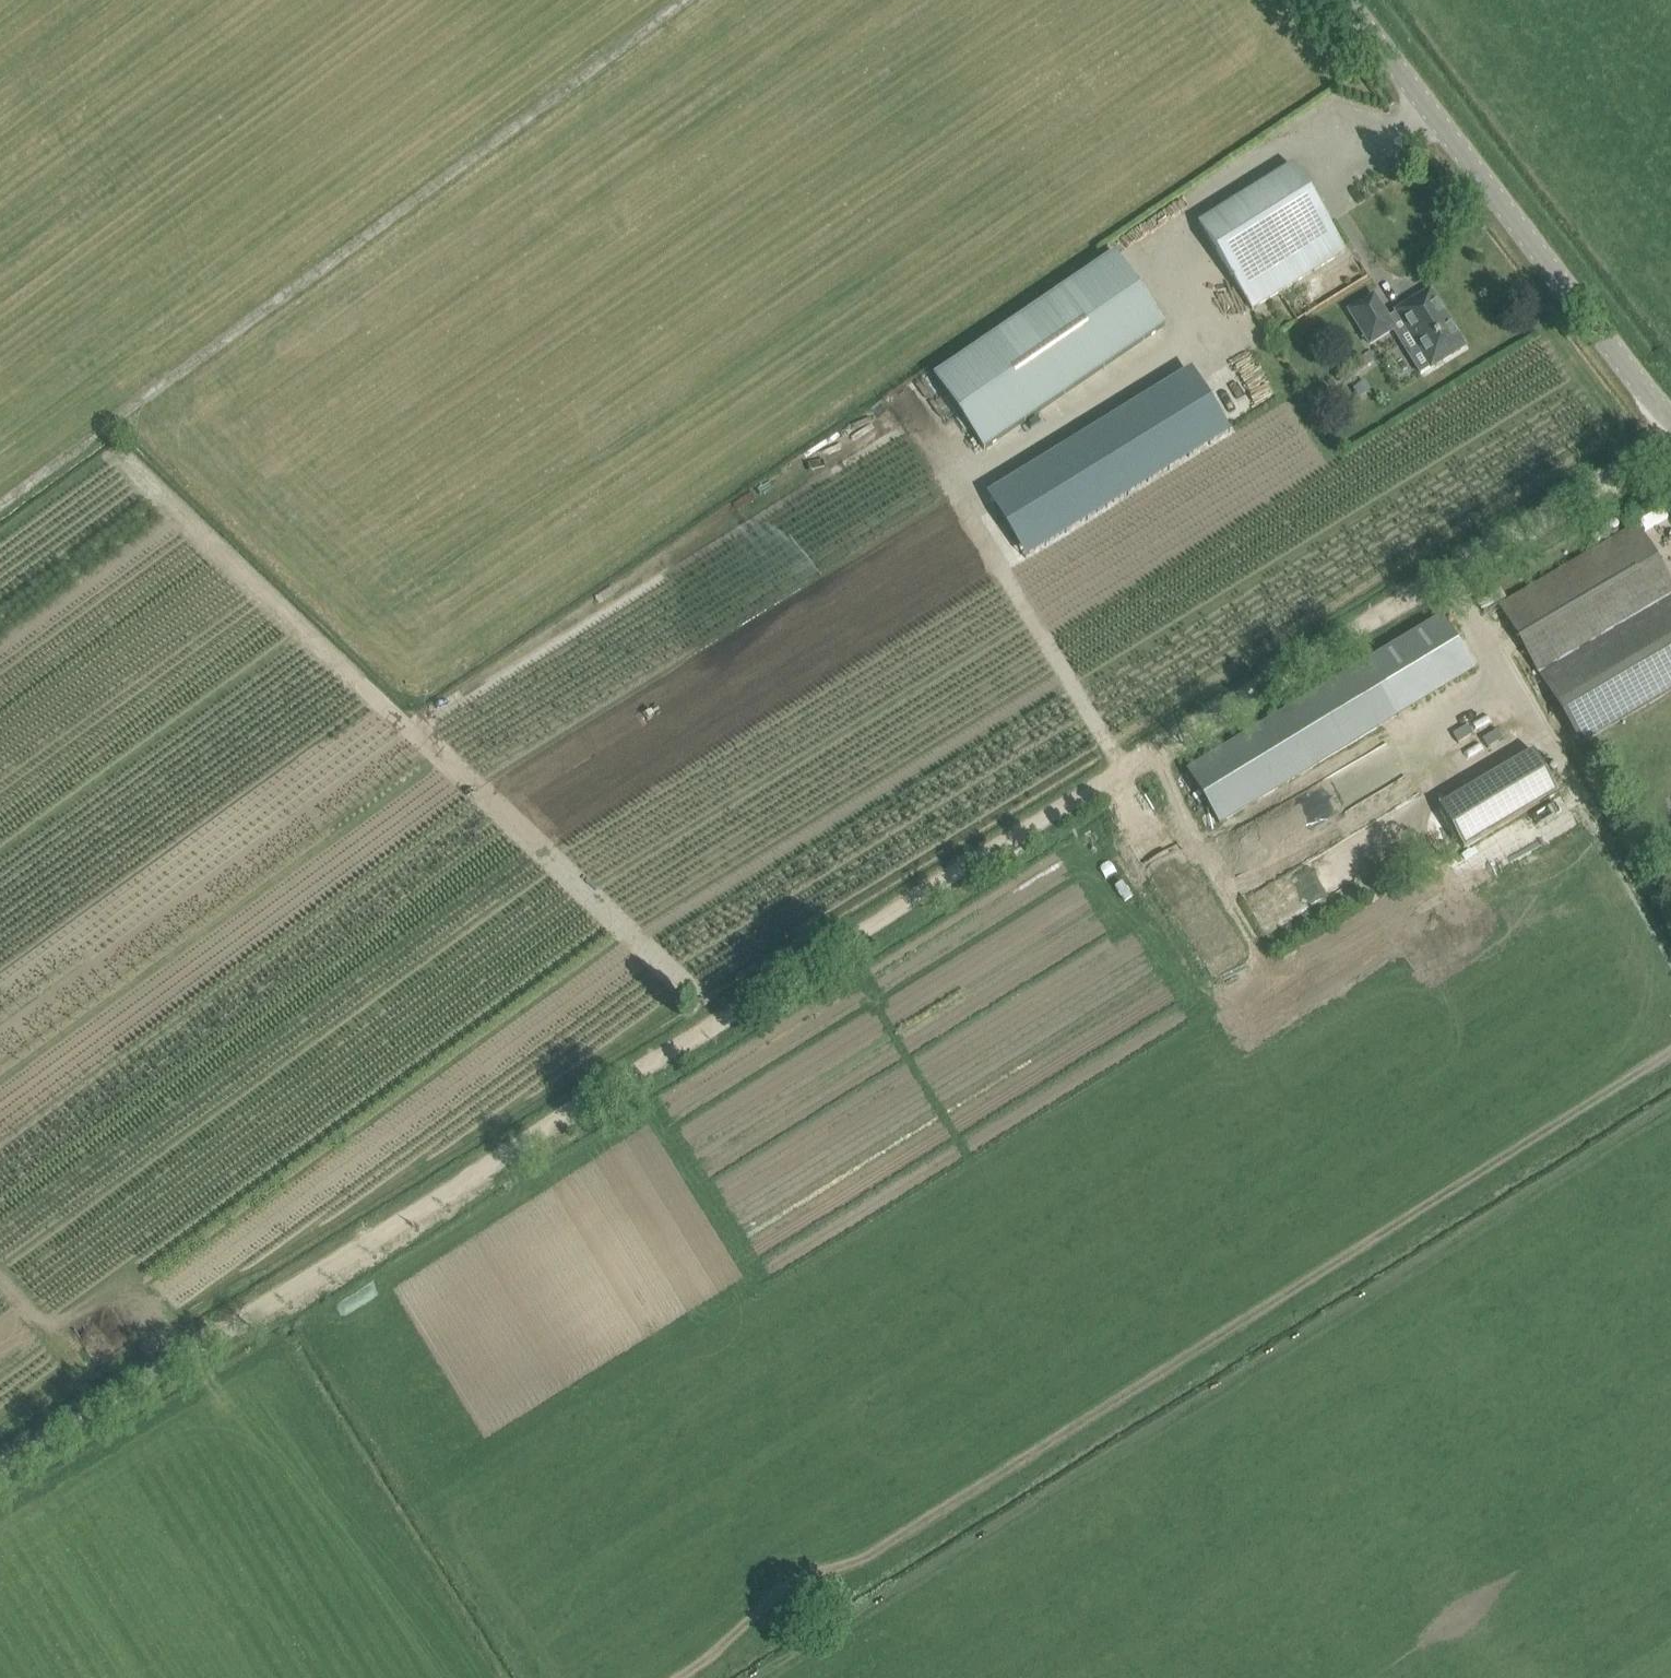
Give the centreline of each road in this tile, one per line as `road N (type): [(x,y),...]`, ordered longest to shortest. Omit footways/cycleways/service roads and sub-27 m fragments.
road 1 (track): [(1668,436),(0,1465)]
road 2 (unclassified): [(1670,439),(1338,0)]

